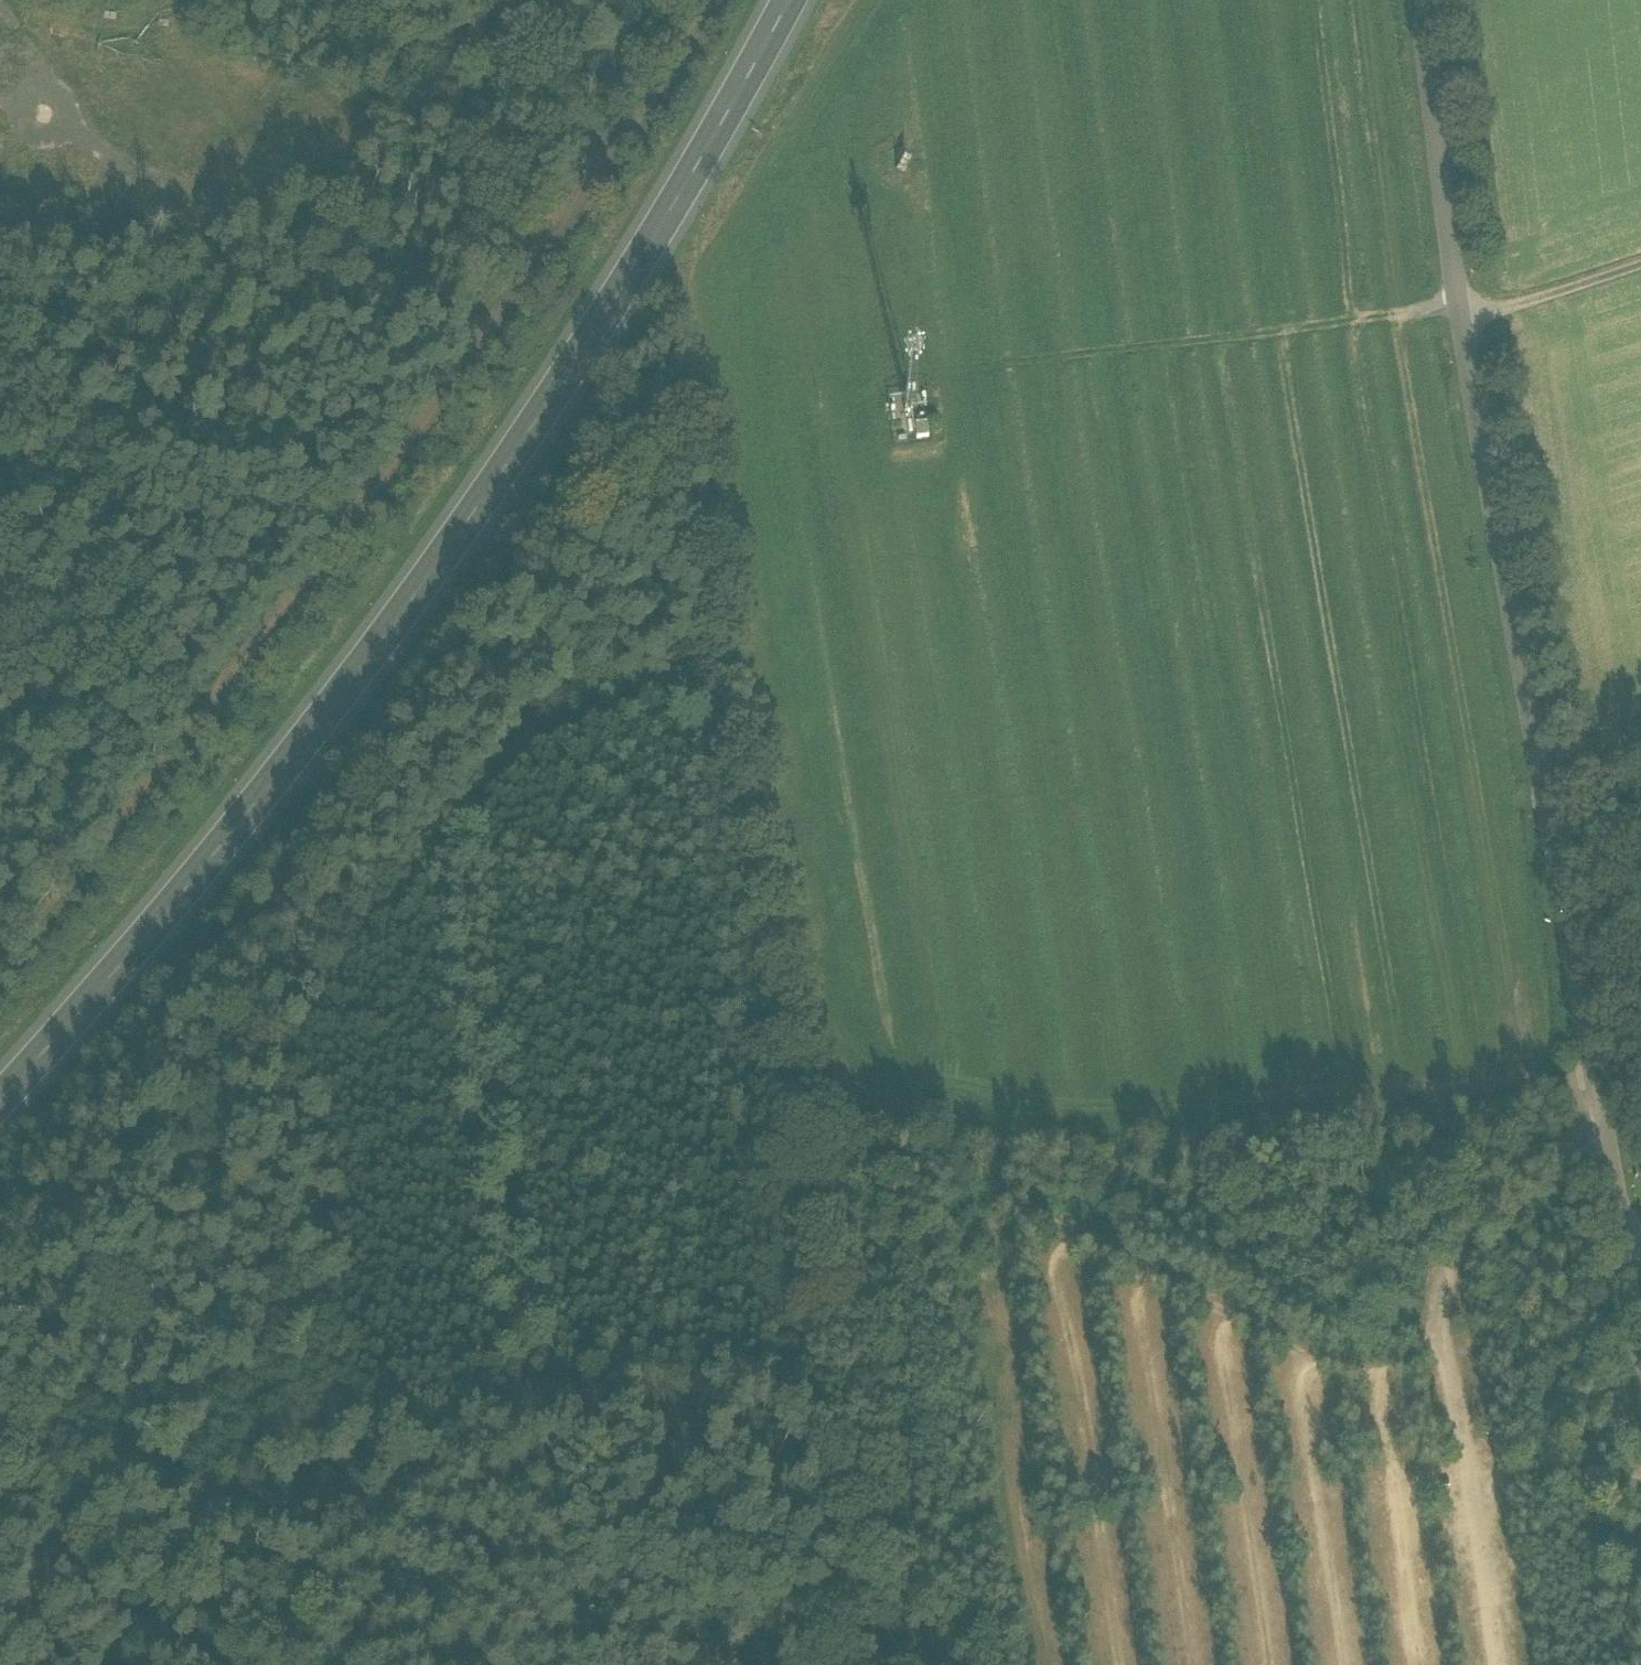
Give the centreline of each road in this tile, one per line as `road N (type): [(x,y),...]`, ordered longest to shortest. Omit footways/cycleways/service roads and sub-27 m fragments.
road 1 (primary): [(0,1093),(125,958),(426,579),(643,254),(789,0)]
road 2 (unclassified): [(1628,1234),(1464,316),(1431,0)]
road 3 (track): [(497,323),(218,703),(0,969)]
road 4 (track): [(1598,1080),(1031,1129)]
road 5 (track): [(562,0),(594,188)]

